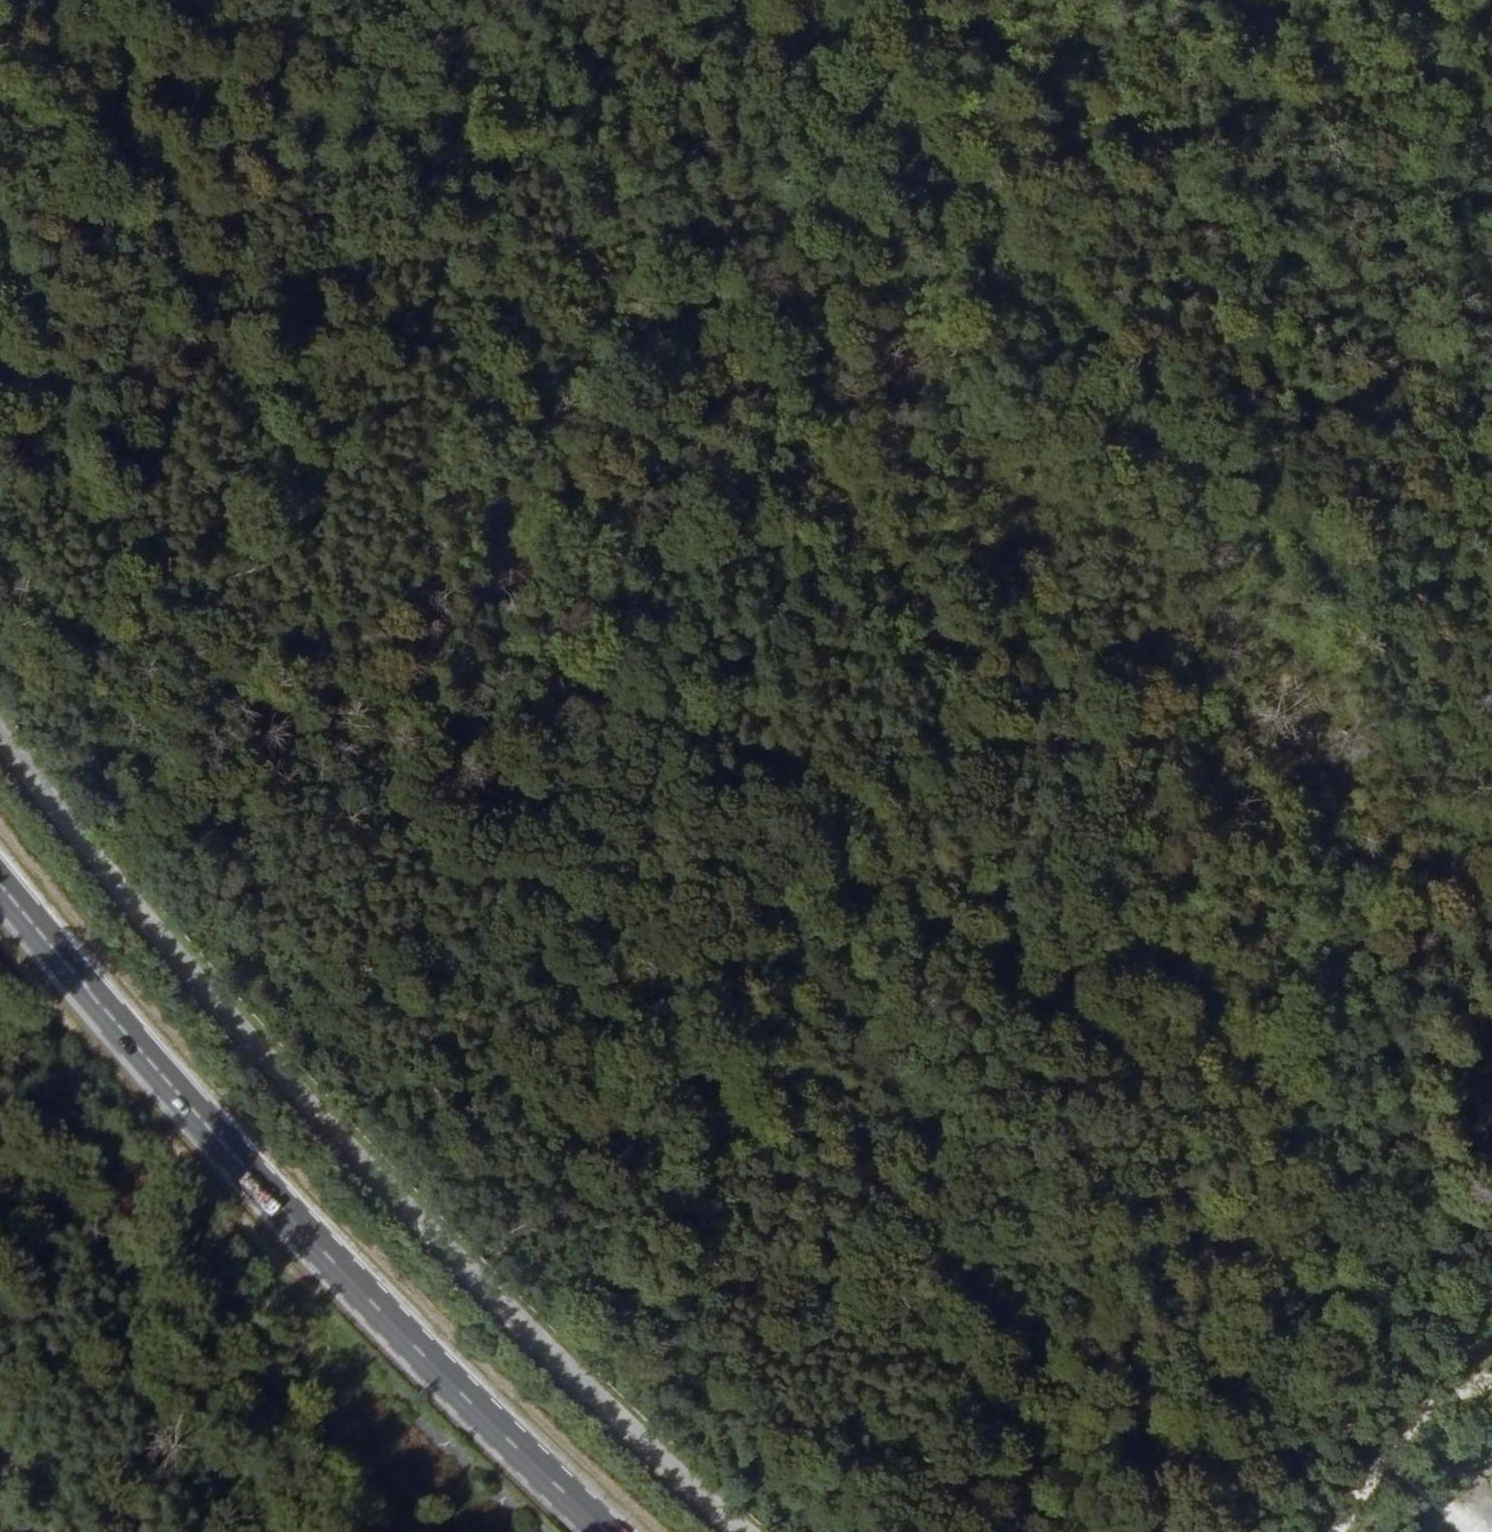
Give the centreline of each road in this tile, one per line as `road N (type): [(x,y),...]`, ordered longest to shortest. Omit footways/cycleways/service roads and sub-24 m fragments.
road 1 (primary): [(611,1531),(465,1395),(251,1173),(0,882)]
road 2 (track): [(1491,1204),(1241,1531)]

